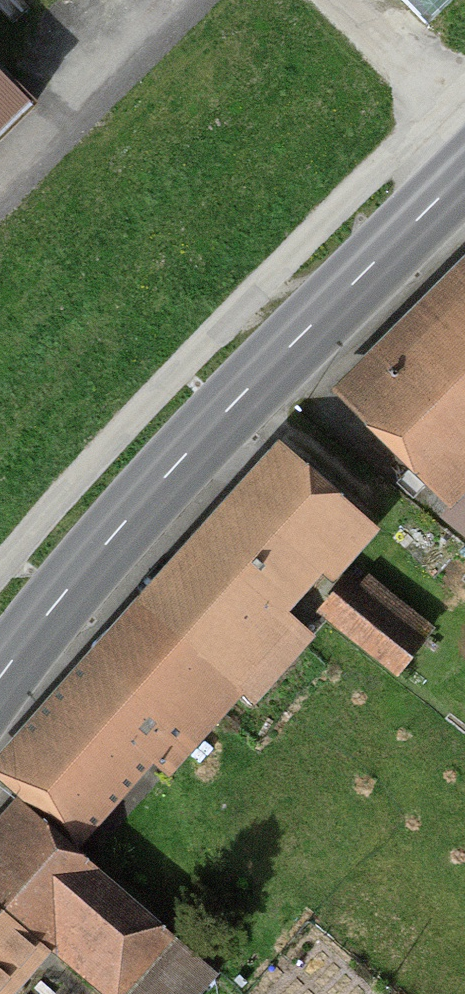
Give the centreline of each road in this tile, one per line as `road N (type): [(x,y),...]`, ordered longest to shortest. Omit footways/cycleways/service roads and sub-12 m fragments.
road 1 (secondary): [(0,709),(464,197)]
road 2 (track): [(0,570),(17,544),(464,98)]

